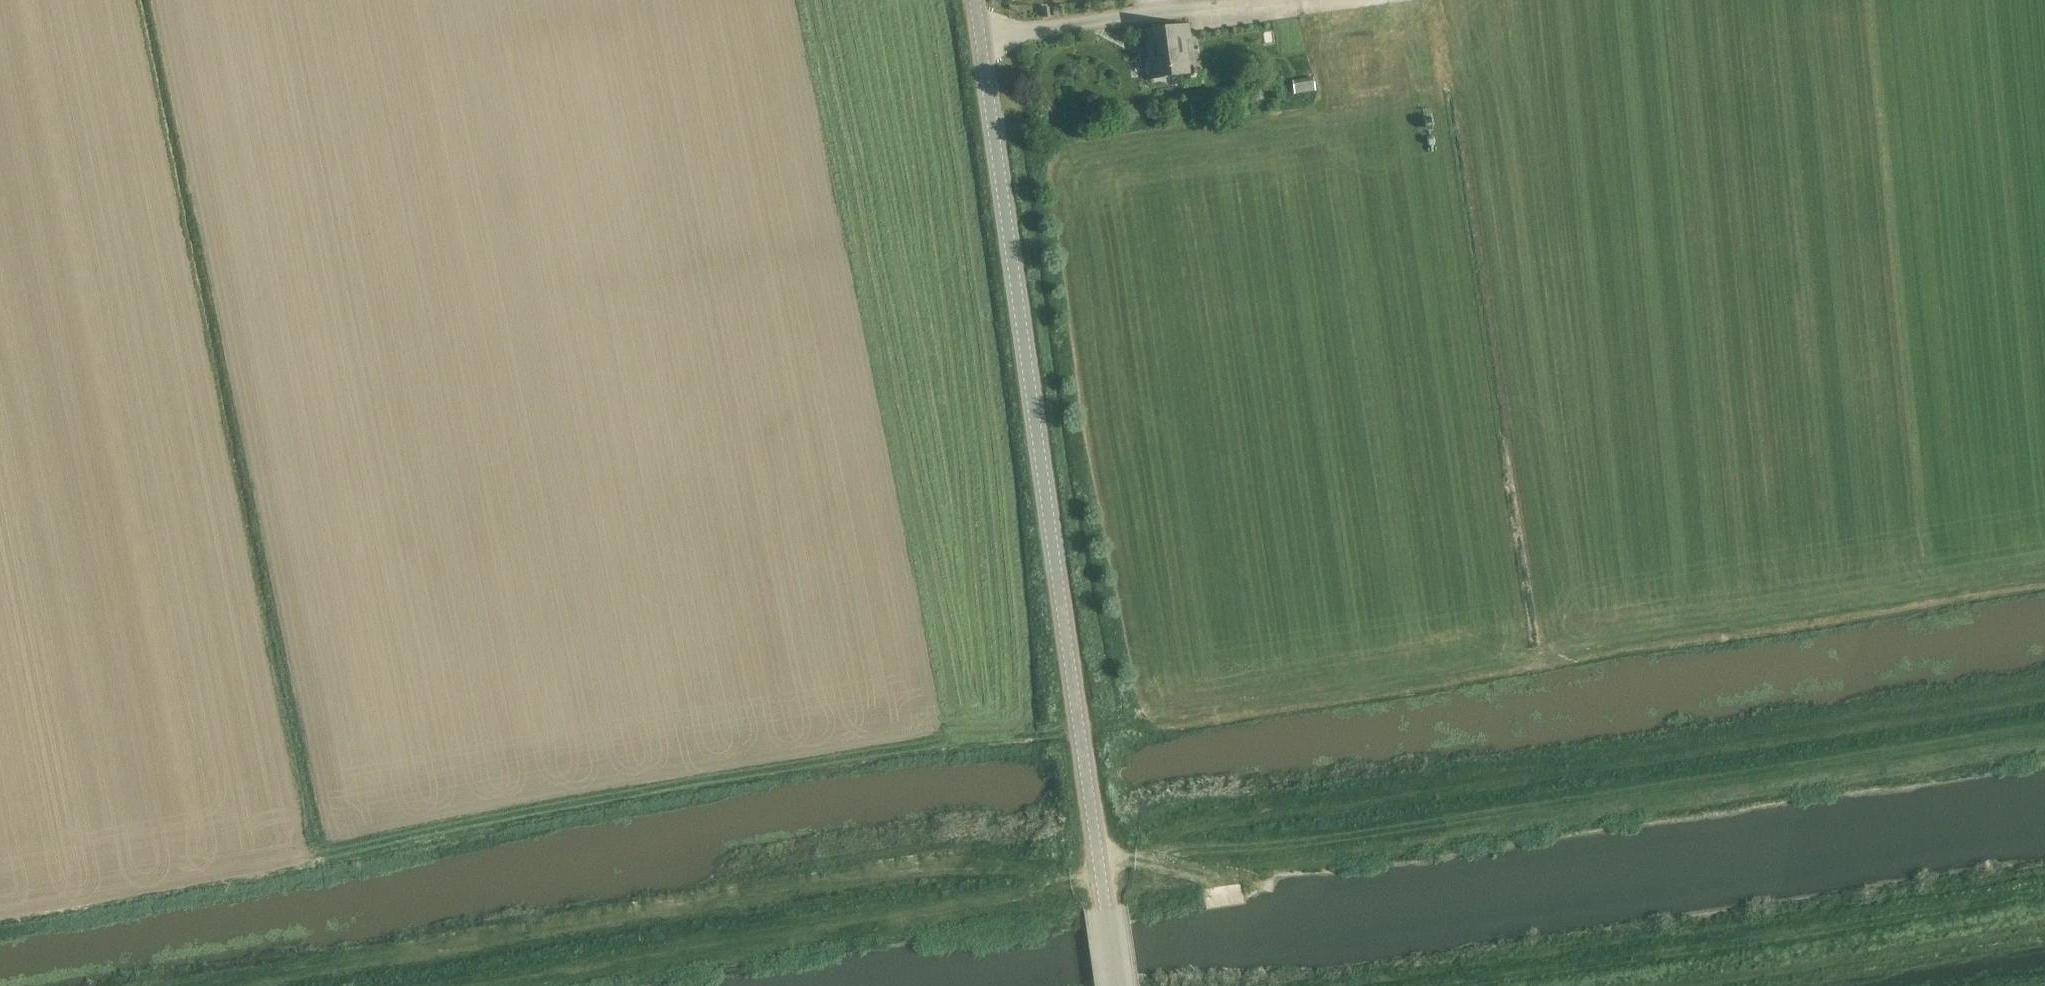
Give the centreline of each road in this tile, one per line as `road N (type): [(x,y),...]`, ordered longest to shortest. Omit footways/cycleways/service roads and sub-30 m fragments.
road 1 (tertiary): [(1116,985),(974,0)]

